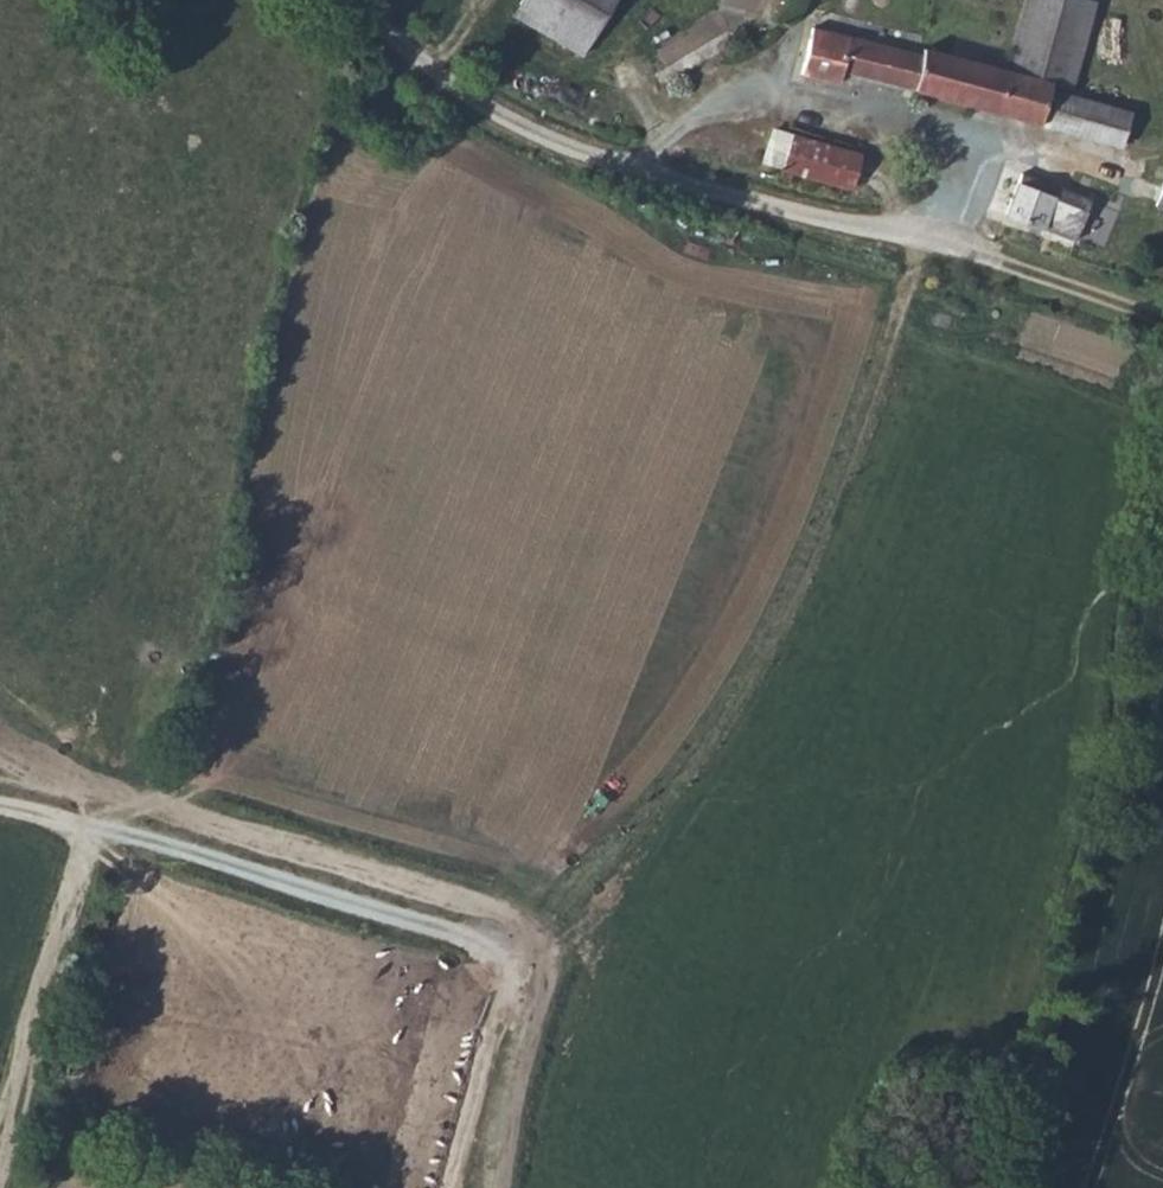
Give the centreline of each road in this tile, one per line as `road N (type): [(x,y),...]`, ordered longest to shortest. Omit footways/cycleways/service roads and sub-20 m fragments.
road 1 (track): [(916,240),(853,449),(742,696),(551,907),(478,1018),(438,1187)]
road 2 (unclassified): [(359,0),(468,100),(542,137),(815,217),(990,257)]

